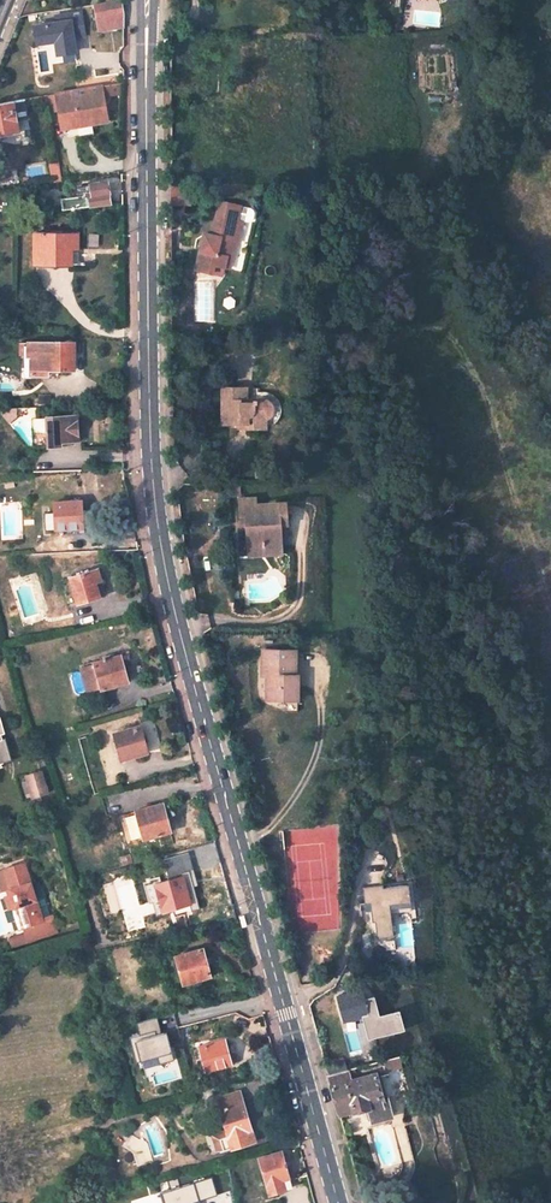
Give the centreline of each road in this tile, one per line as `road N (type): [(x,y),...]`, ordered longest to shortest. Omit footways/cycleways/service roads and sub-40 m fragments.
road 1 (secondary): [(337,1202),(158,534),(149,421),(148,0)]
road 2 (track): [(444,144),(389,277),(374,372),(391,617),(361,859)]
road 3 (track): [(550,468),(498,397),(477,342),(458,326),(414,323),(378,343)]

